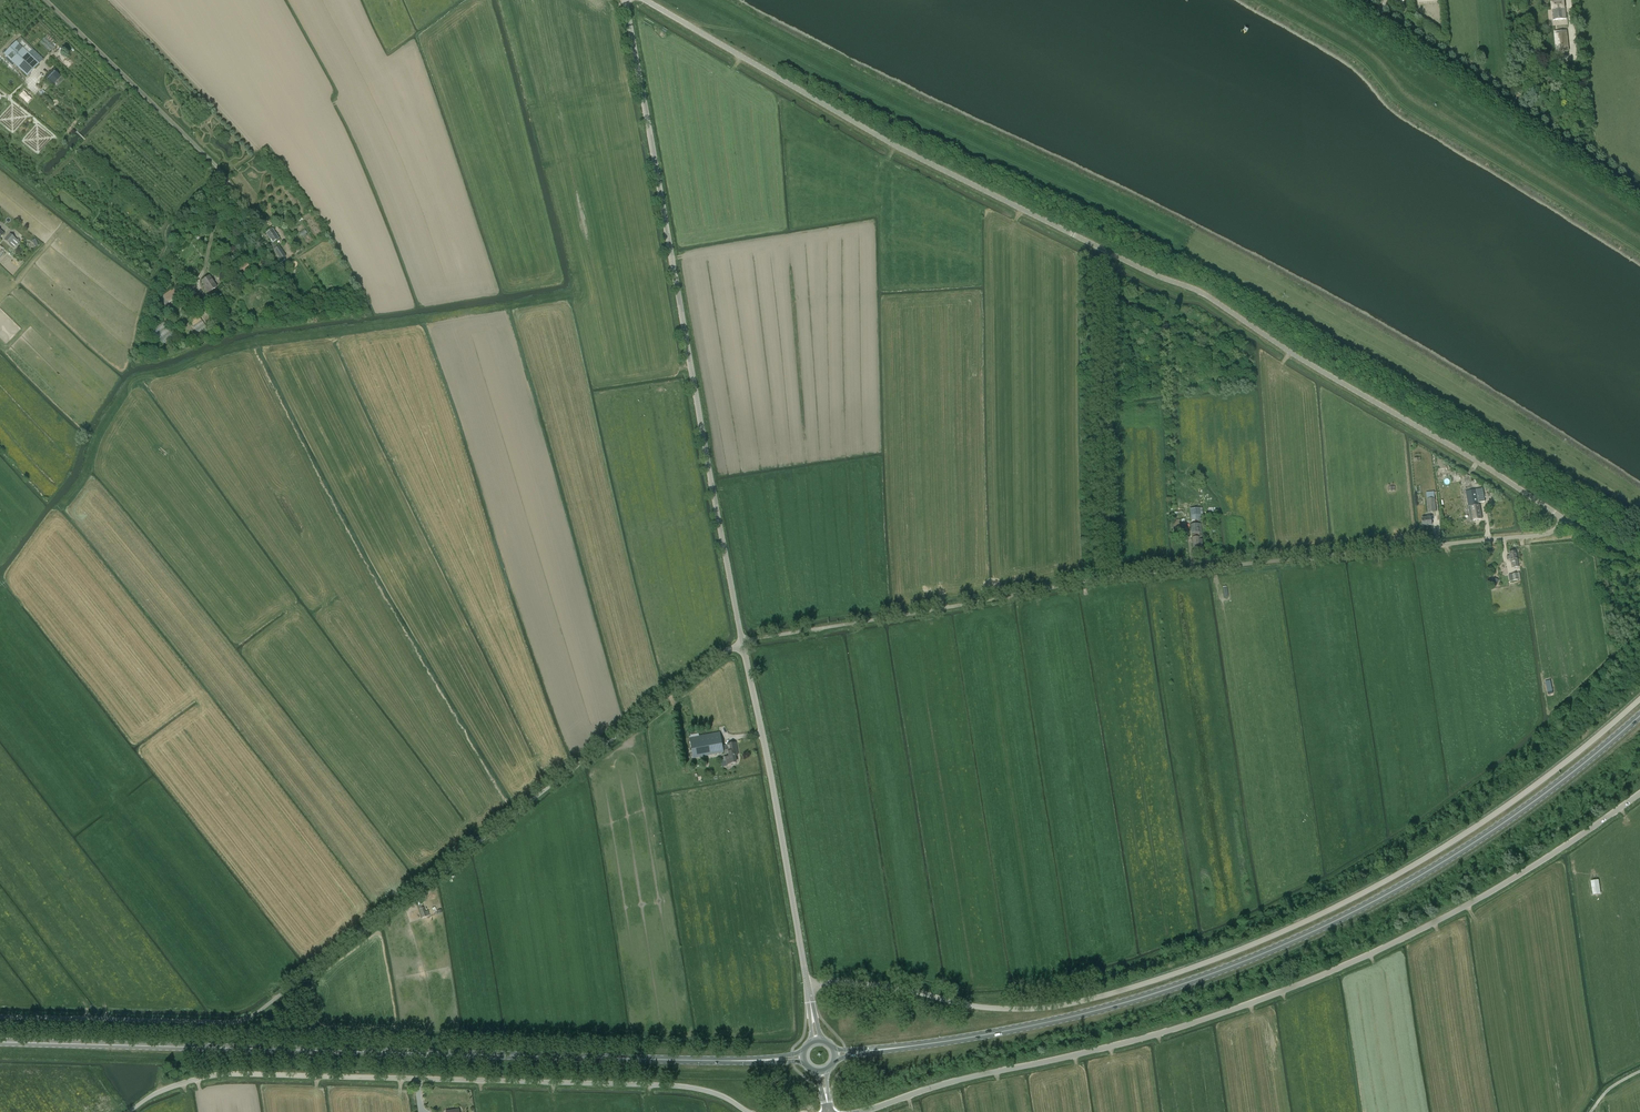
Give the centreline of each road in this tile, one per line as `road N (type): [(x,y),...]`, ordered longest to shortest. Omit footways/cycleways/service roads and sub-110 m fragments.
road 1 (unclassified): [(1564,519),(1197,290),(922,161),(645,0)]
road 2 (unclassified): [(807,985),(878,985),(966,1006),(1027,1009),(1138,986),(1389,881),(1548,773),(1639,698)]
road 3 (unclassified): [(0,1021),(249,1023),(742,641)]
road 4 (unclassified): [(859,1111),(1231,1013),(1382,955),(1552,863),(1639,795)]
road 5 (primary): [(882,1049),(1109,1010),(1284,947),(1457,855),(1639,716)]
road 6 (unclassified): [(742,641),(1097,580),(1545,536),(1564,519)]
road 7 (primary): [(758,1060),(0,1044)]
road 8 (unclassified): [(742,641),(627,0)]
road 9 (unclassified): [(132,1111),(172,1088),(248,1073),(682,1086),(746,1111)]
road 10 (unclassified): [(807,985),(742,641)]
road 11 (unclassified): [(1639,194),(1356,0)]

